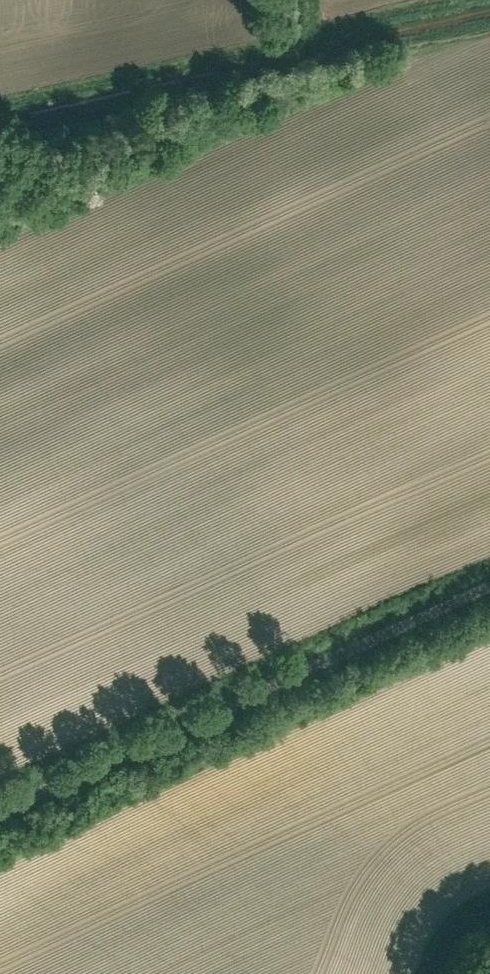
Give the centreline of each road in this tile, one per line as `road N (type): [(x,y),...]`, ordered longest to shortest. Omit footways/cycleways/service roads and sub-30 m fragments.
road 1 (residential): [(489,587),(0,809)]

